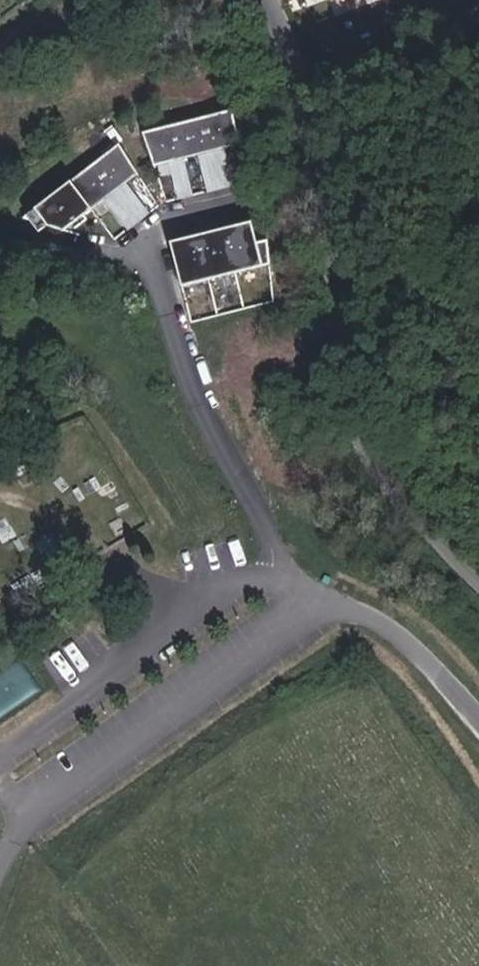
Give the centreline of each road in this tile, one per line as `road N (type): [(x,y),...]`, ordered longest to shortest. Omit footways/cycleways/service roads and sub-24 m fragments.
road 1 (residential): [(478,585),(400,496),(360,433),(288,54),(269,0)]
road 2 (residential): [(356,607),(309,612),(27,816),(0,774)]
road 3 (residential): [(0,755),(215,593),(258,581),(290,582)]
road 4 (residential): [(478,720),(391,622),(356,607)]

